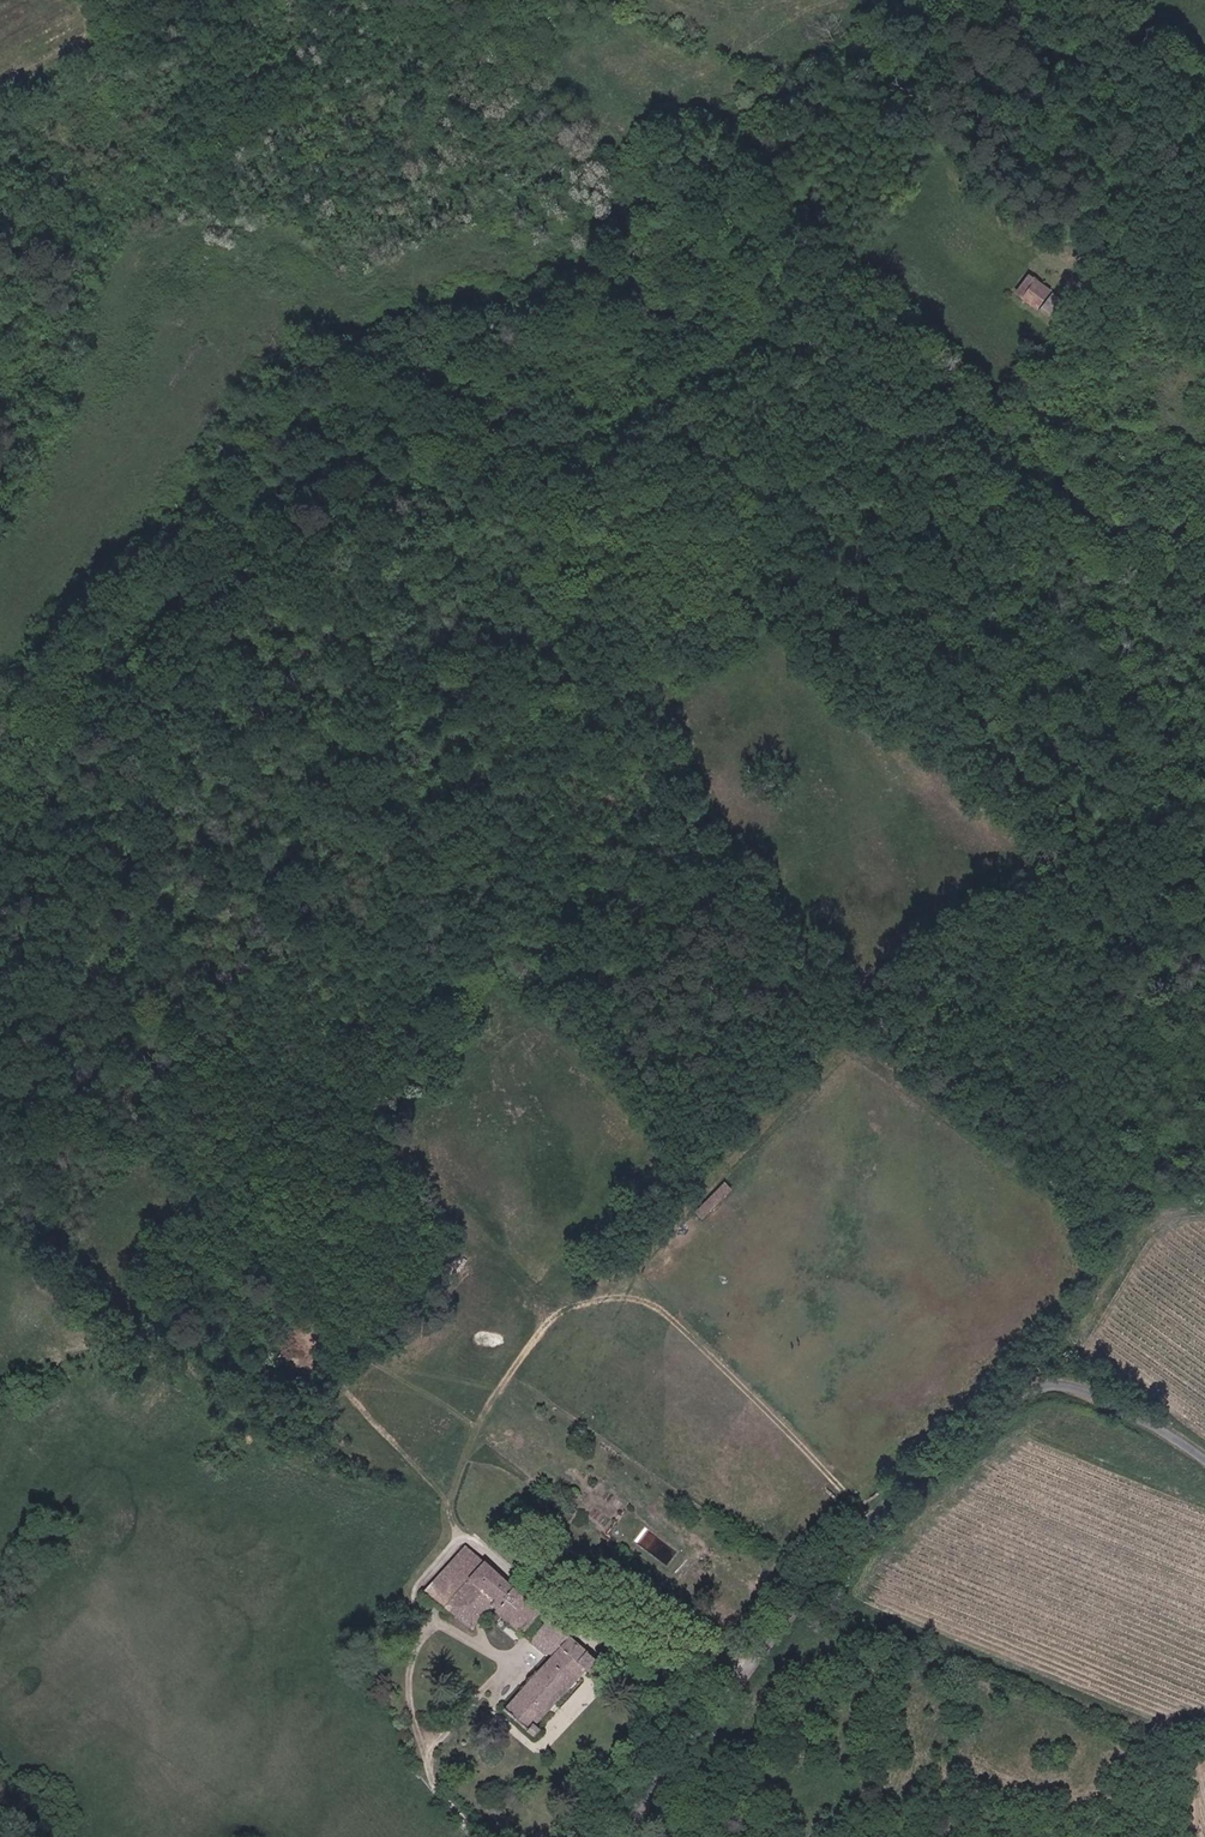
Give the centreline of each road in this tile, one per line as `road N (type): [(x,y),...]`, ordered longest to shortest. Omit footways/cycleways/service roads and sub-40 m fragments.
road 1 (unclassified): [(1204,1459),(1070,1386),(1009,1406),(925,1466),(830,1562),(588,1836)]
road 2 (unclassified): [(1204,96),(1078,0)]

